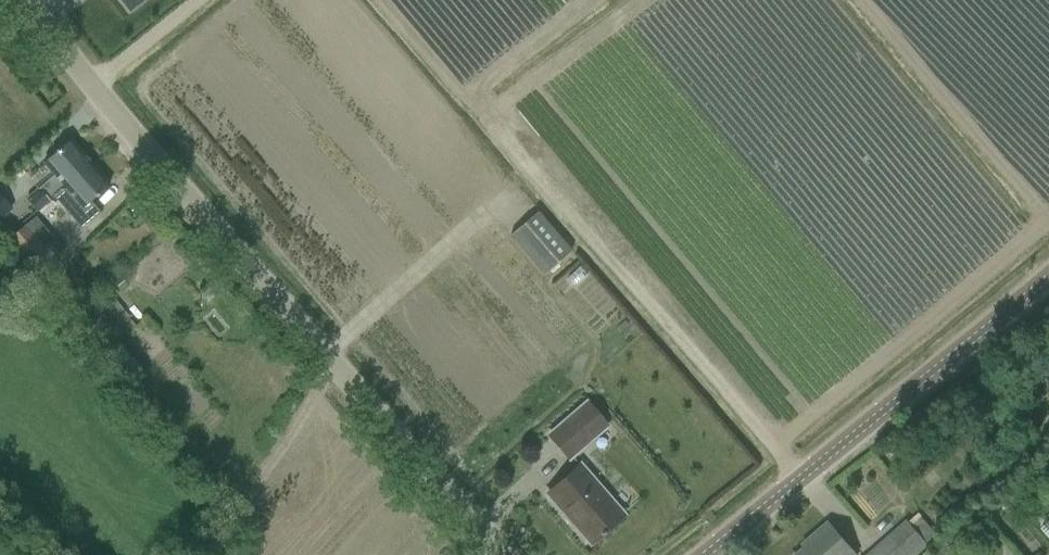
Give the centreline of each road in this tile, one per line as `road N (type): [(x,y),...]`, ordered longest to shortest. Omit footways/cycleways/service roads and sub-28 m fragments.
road 1 (unclassified): [(507,554),(23,0)]
road 2 (unclassified): [(707,554),(1048,280)]

